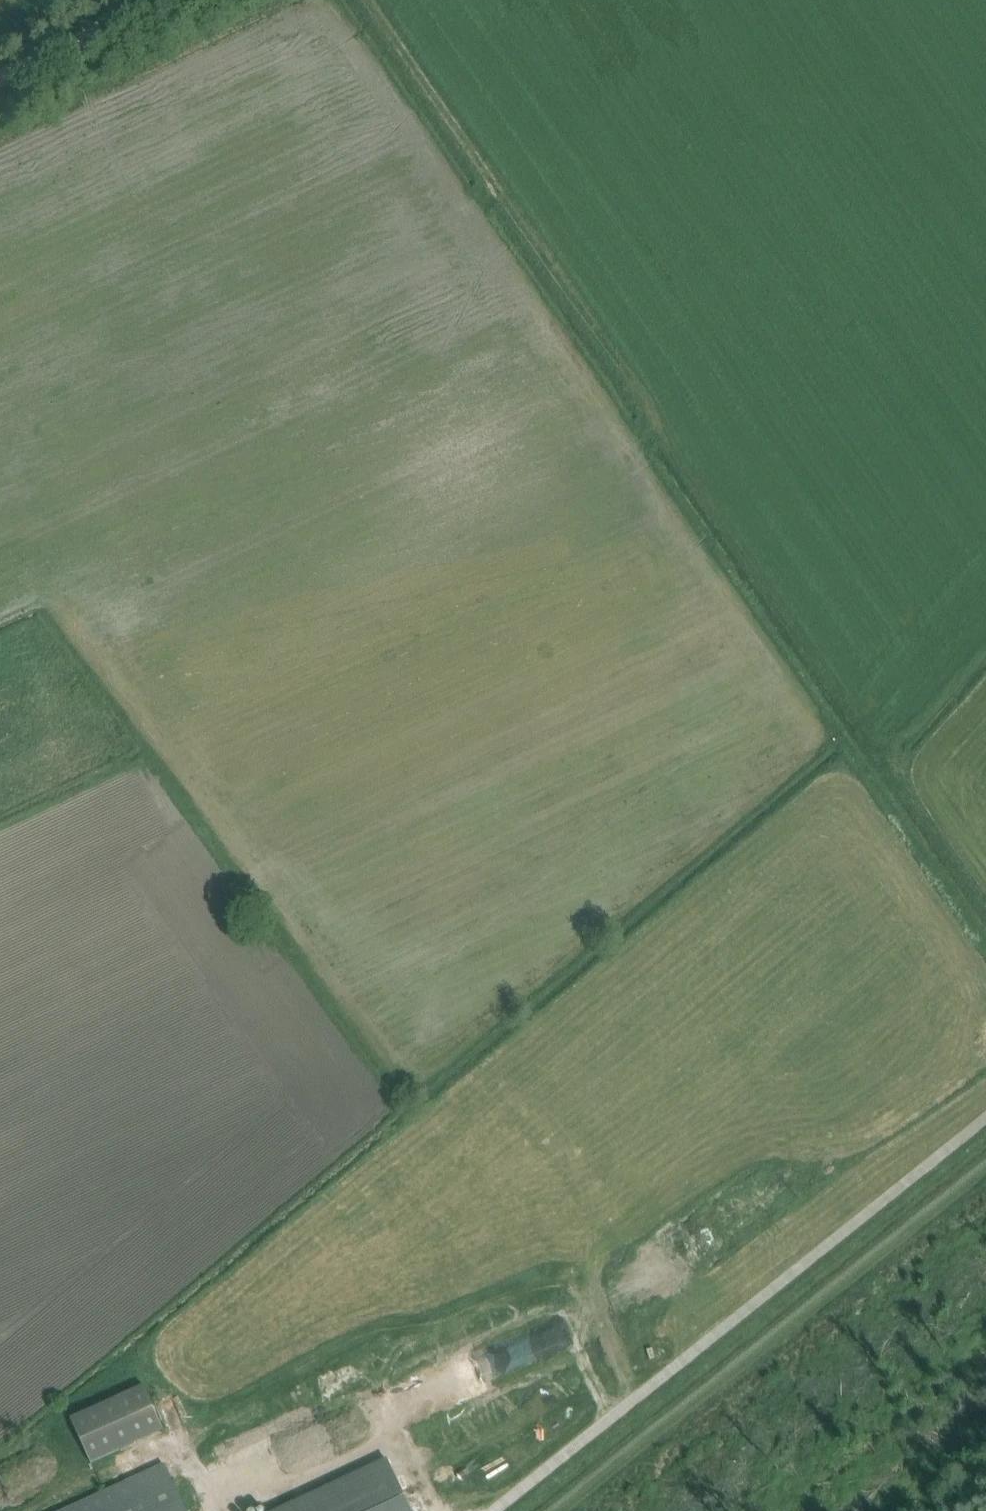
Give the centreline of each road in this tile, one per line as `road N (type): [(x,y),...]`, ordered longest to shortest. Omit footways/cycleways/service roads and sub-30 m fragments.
road 1 (track): [(495,1510),(985,1119)]
road 2 (track): [(0,75),(154,0)]

